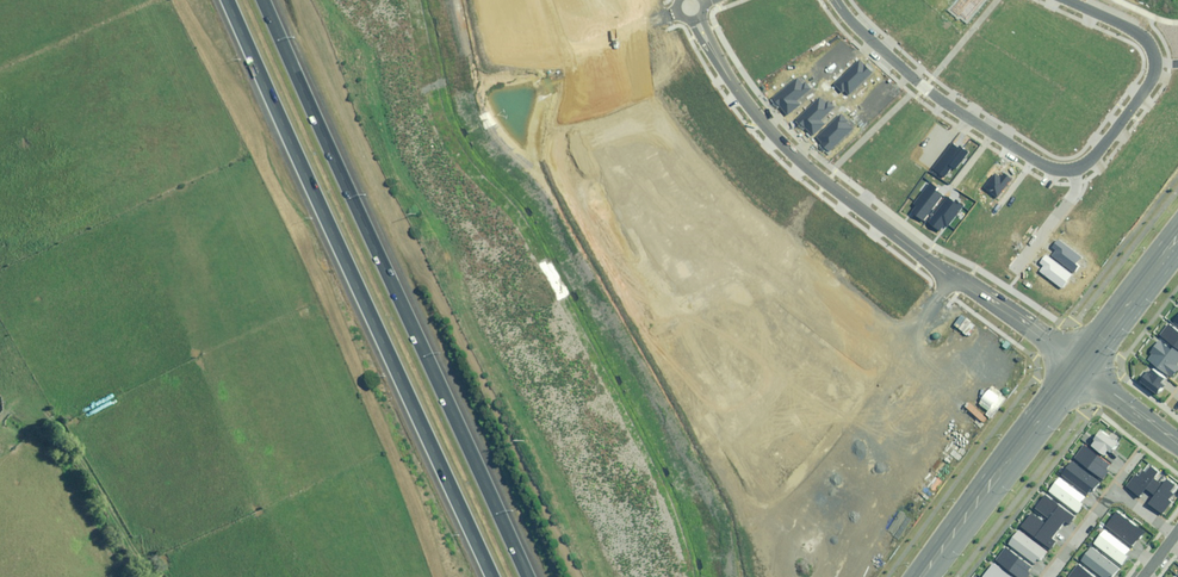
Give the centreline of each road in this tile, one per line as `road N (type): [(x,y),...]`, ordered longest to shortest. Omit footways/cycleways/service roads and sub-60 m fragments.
road 1 (motorway): [(490,576),(226,0)]
road 2 (motorway): [(264,0),(527,576)]
road 3 (residential): [(953,278),(779,143),(721,69),(696,18)]
road 4 (residential): [(1066,169),(1031,158),(945,102),(833,0)]
road 5 (residential): [(737,290),(727,267),(681,230),(652,192),(609,119),(557,105)]
road 6 (residential): [(652,341),(550,165),(557,105)]
road 7 (tertiary): [(923,576),(1080,368)]
road 8 (residential): [(1065,0),(1140,34),(1156,65),(1093,155),(1066,169)]
road 9 (residential): [(771,501),(751,497),(732,479),(652,341)]
road 10 (residential): [(872,384),(777,305),(737,290)]
road 11 (tertiary): [(1080,368),(1177,239)]
road 12 (residential): [(1080,368),(953,278)]
road 13 (residential): [(872,384),(771,501)]
road 14 (residential): [(953,278),(872,384)]
road 15 (residential): [(559,58),(679,11)]
road 16 (residential): [(1177,445),(1080,368)]
road 17 (residential): [(1066,169),(1068,200),(1013,270)]

